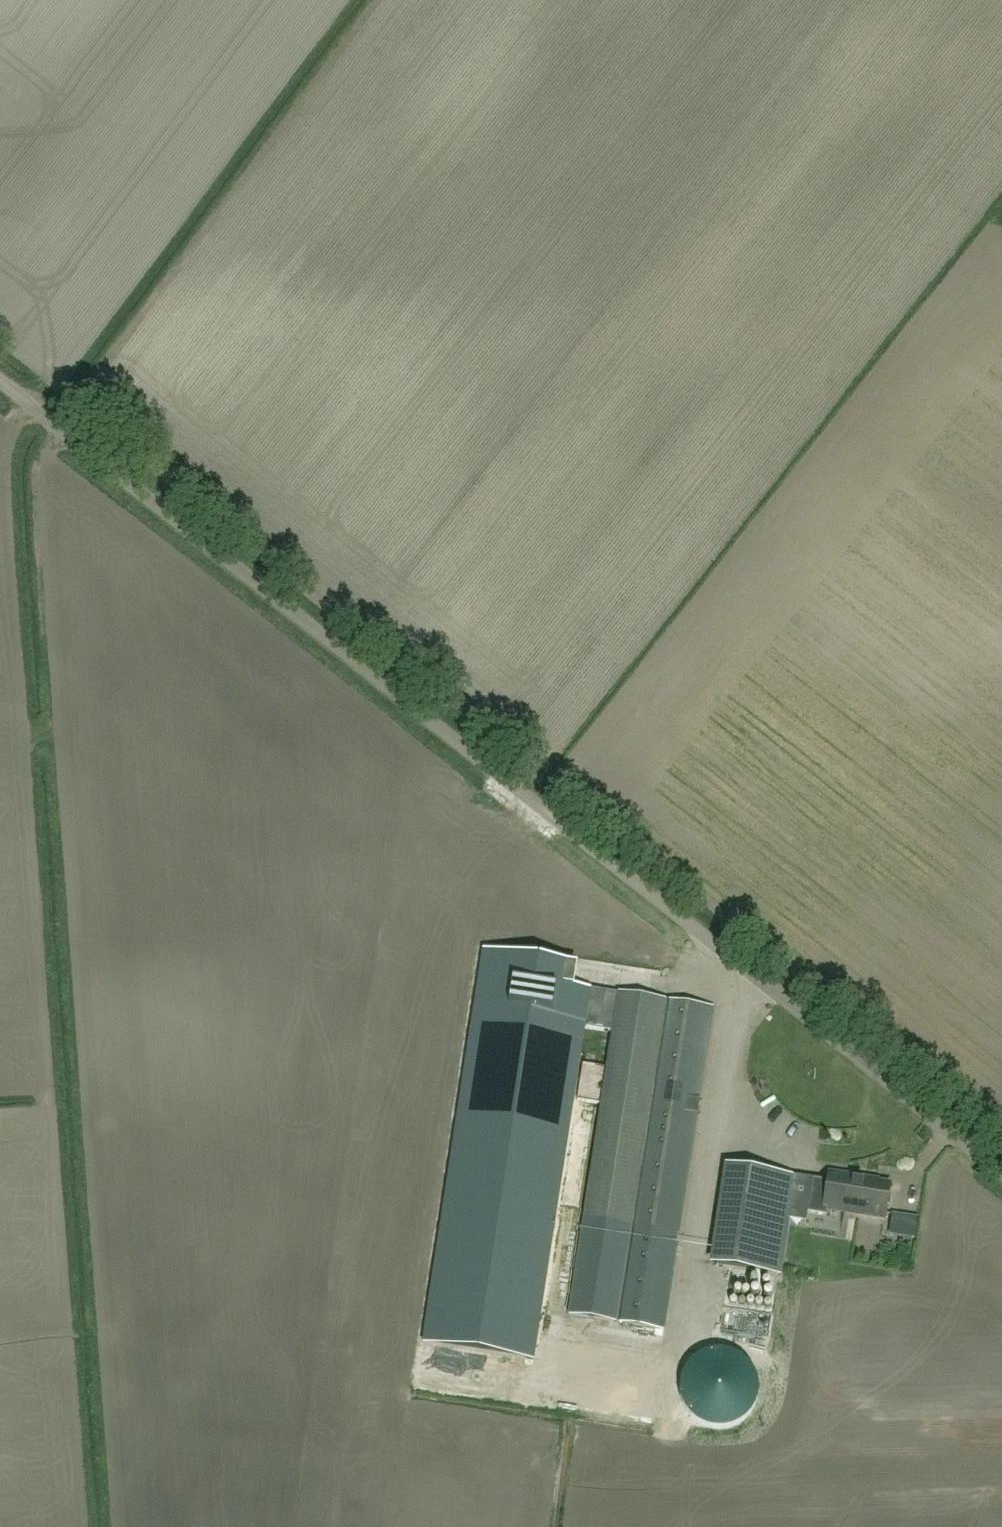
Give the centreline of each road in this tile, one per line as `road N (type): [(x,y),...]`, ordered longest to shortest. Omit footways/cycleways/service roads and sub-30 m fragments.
road 1 (unclassified): [(1001,1169),(0,387)]

